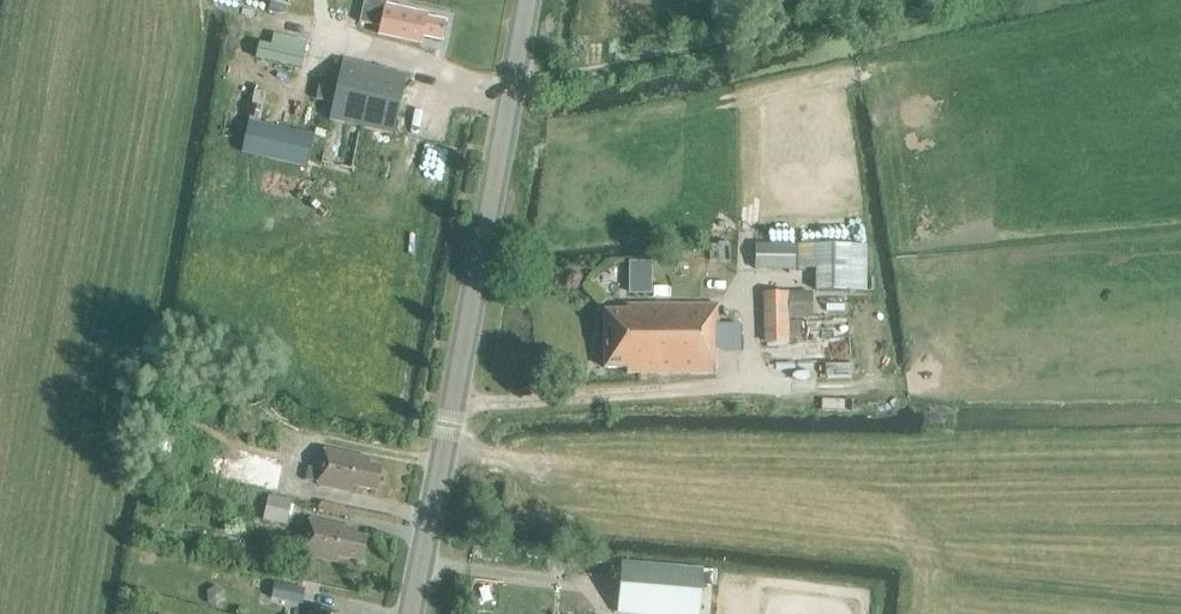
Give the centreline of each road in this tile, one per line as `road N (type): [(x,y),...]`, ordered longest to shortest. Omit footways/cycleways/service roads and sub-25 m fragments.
road 1 (tertiary): [(411,613),(530,0)]
road 2 (track): [(512,89),(952,0)]

